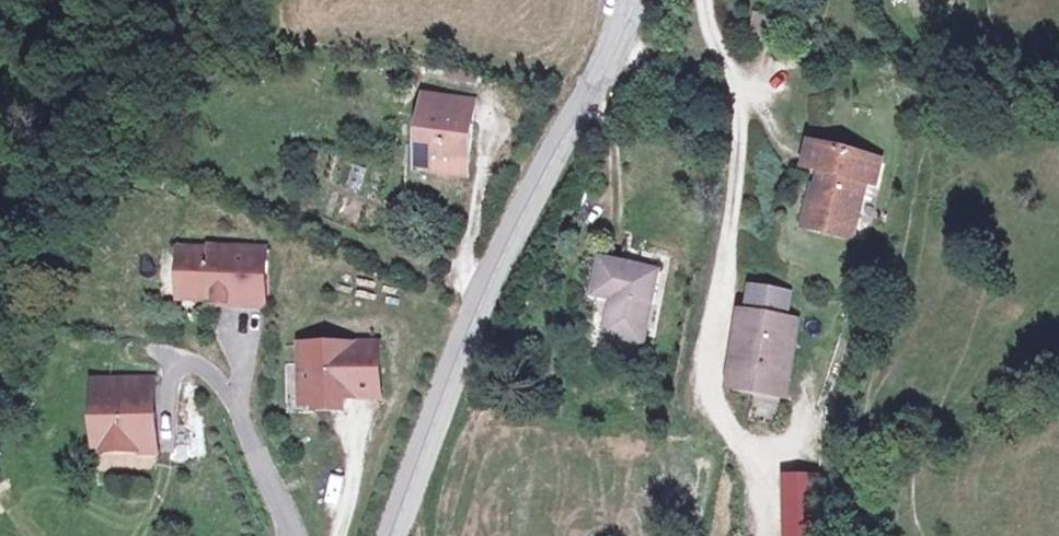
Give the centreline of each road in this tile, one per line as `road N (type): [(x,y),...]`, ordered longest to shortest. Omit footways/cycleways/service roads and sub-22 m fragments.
road 1 (tertiary): [(395,535),(441,409),(635,0)]
road 2 (track): [(884,0),(900,34),(931,60),(934,139),(860,474),(866,535)]
road 3 (residential): [(203,370),(235,403),(288,535)]
road 4 (track): [(94,0),(0,75)]

